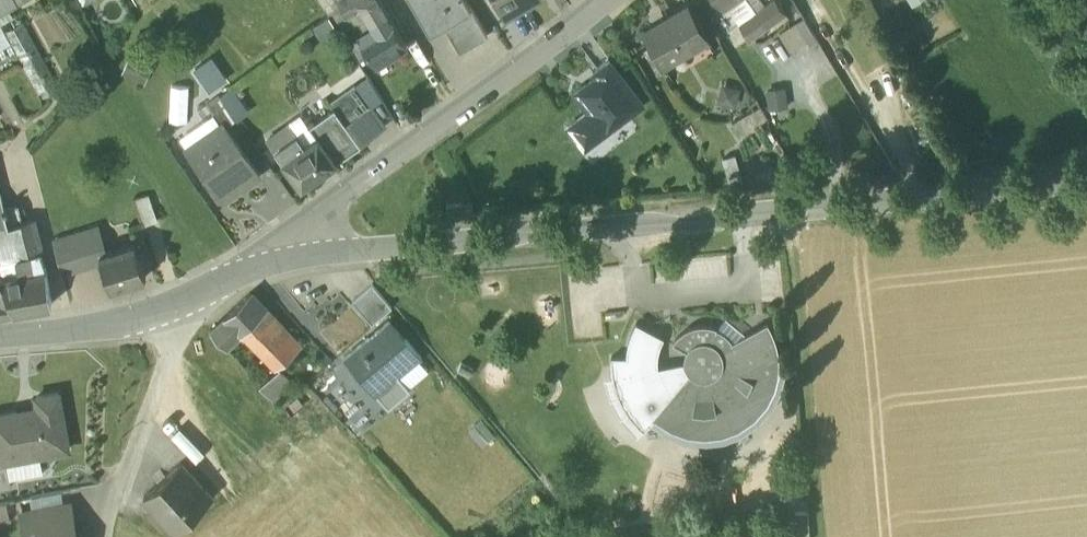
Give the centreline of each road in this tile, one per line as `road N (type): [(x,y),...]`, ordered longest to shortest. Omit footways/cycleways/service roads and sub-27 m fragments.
road 1 (tertiary): [(1086,185),(301,259)]
road 2 (residential): [(301,259),(316,216),(616,0)]
road 3 (track): [(819,536),(791,214)]
road 4 (tertiary): [(301,259),(250,270),(166,311),(0,343)]

